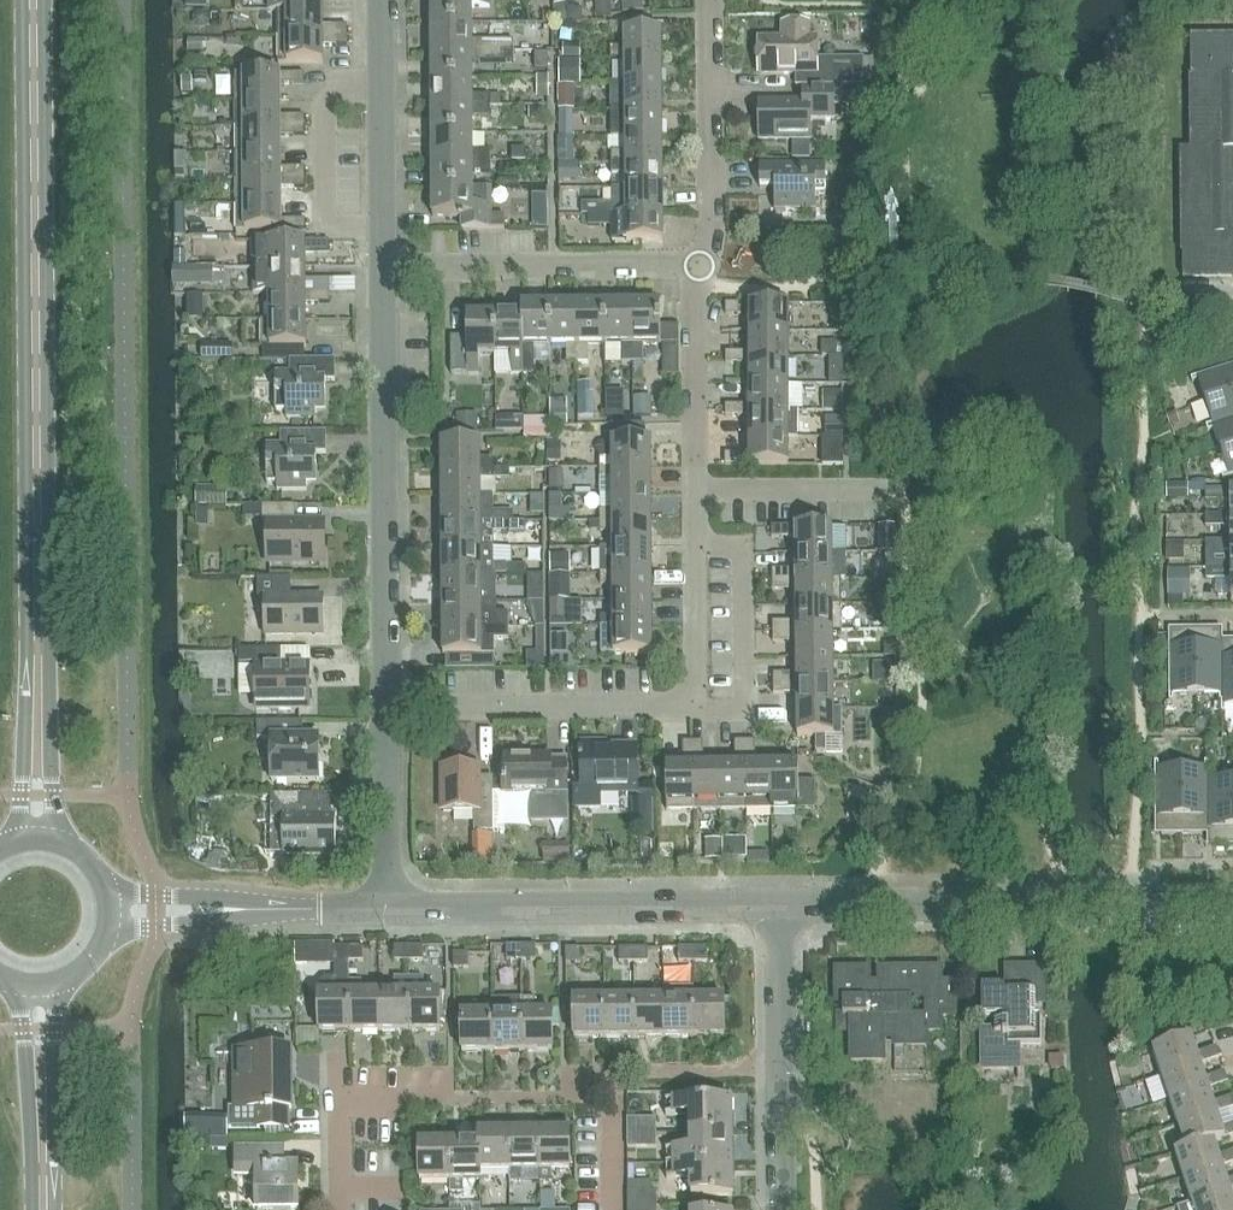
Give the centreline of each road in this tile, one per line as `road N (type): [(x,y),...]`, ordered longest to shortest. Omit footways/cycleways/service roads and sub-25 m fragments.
road 1 (tertiary): [(38,839),(35,0)]
road 2 (unclassified): [(777,906),(1232,903)]
road 3 (residential): [(384,712),(381,262)]
road 4 (unclassified): [(387,908),(777,906)]
road 5 (residential): [(431,1099),(558,1097),(588,1073),(778,1070)]
road 6 (residential): [(384,712),(699,712)]
road 7 (residential): [(381,262),(695,260)]
road 8 (unclassified): [(113,909),(387,908)]
road 9 (residential): [(381,262),(380,0)]
road 10 (residential): [(695,260),(707,0)]
road 11 (residential): [(698,542),(741,549),(744,705),(699,712)]
road 12 (residential): [(698,493),(695,260)]
road 13 (tertiary): [(41,1209),(40,986)]
road 14 (residential): [(387,908),(384,712)]
road 15 (residential): [(341,1209),(339,1110),(346,1101),(431,1099)]
road 16 (residential): [(698,493),(874,493)]
road 17 (residential): [(699,712),(698,542)]
road 18 (unclassified): [(778,1070),(777,906)]
road 19 (unclassified): [(780,1209),(778,1070)]

